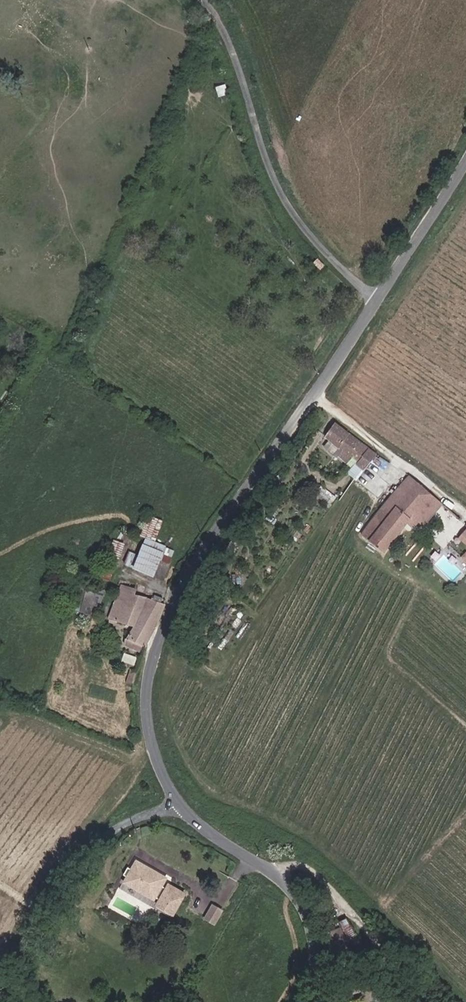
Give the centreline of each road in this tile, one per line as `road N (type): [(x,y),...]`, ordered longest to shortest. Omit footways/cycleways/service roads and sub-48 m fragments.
road 1 (tertiary): [(179,803),(149,710),(165,626),(379,301)]
road 2 (unclassified): [(379,301),(322,247),(284,195),(239,53),(207,0)]
road 3 (unclassified): [(179,803),(87,851),(54,893),(0,993)]
road 4 (tertiary): [(308,1001),(313,935),(301,903),(281,874),(179,803)]
road 5 (tertiary): [(379,301),(465,169)]

